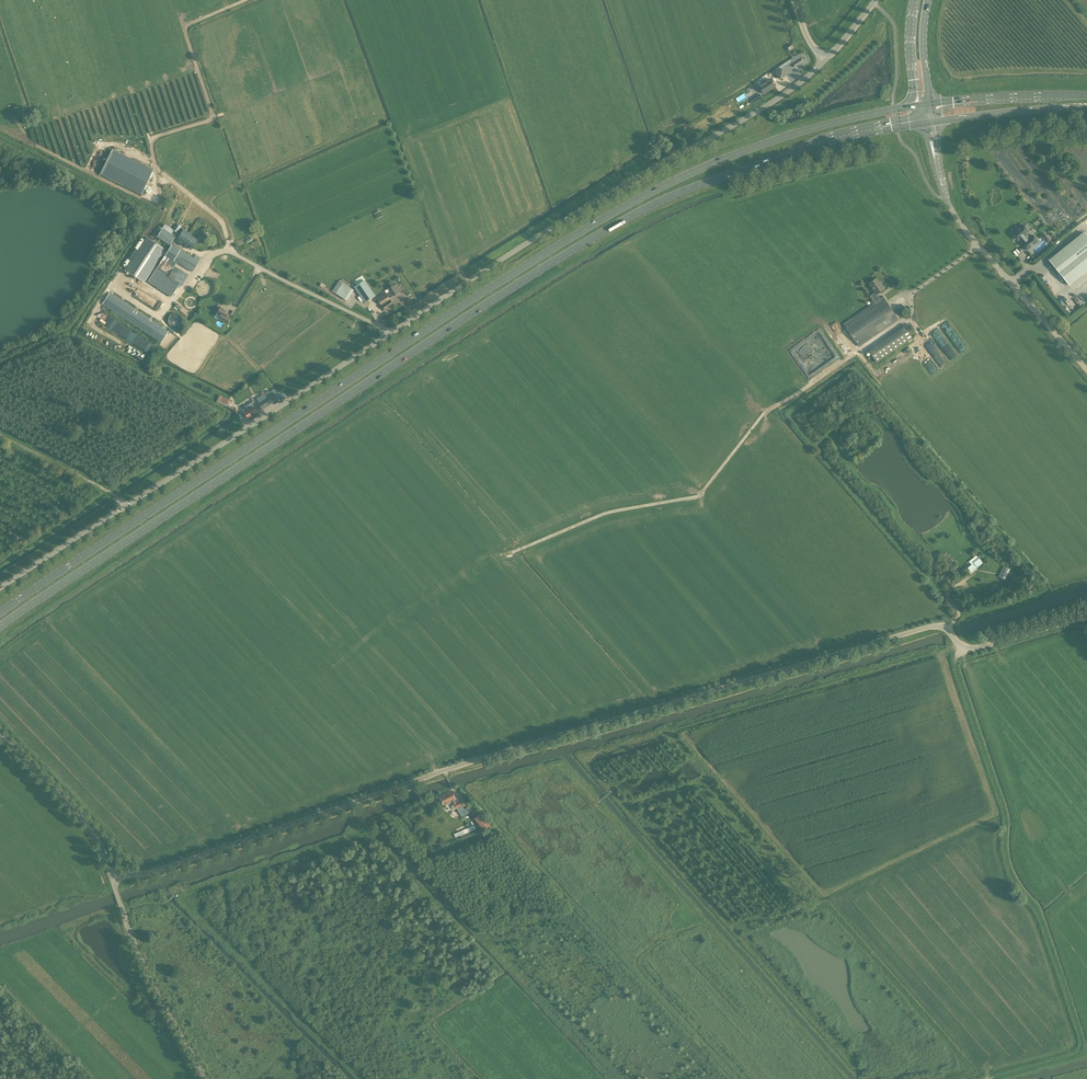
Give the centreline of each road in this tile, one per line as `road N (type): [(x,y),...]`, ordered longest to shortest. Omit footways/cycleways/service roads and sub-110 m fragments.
road 1 (primary): [(0,626),(434,337),(644,208),(820,145),(924,122)]
road 2 (primary): [(920,105),(791,135),(634,201),(0,612)]
road 3 (unclassified): [(113,880),(927,628),(948,629),(971,652),(1086,618)]
road 4 (track): [(990,1078),(1075,1056),(1081,1038),(1039,915),(1005,859),(1005,814),(956,668),(962,648)]
road 5 (unclassified): [(391,333),(597,199),(793,88),(829,56)]
road 6 (unclassified): [(0,589),(391,333)]
road 7 (unclassified): [(1086,370),(956,217),(934,153)]
road 8 (unclassified): [(211,1078),(153,977),(113,880)]
road 9 (unclassified): [(113,880),(86,822),(0,734)]
road 10 (primary): [(1086,96),(929,103)]
road 11 (primary): [(932,121),(1086,107)]
road 12 (unclassified): [(391,333),(262,268)]

